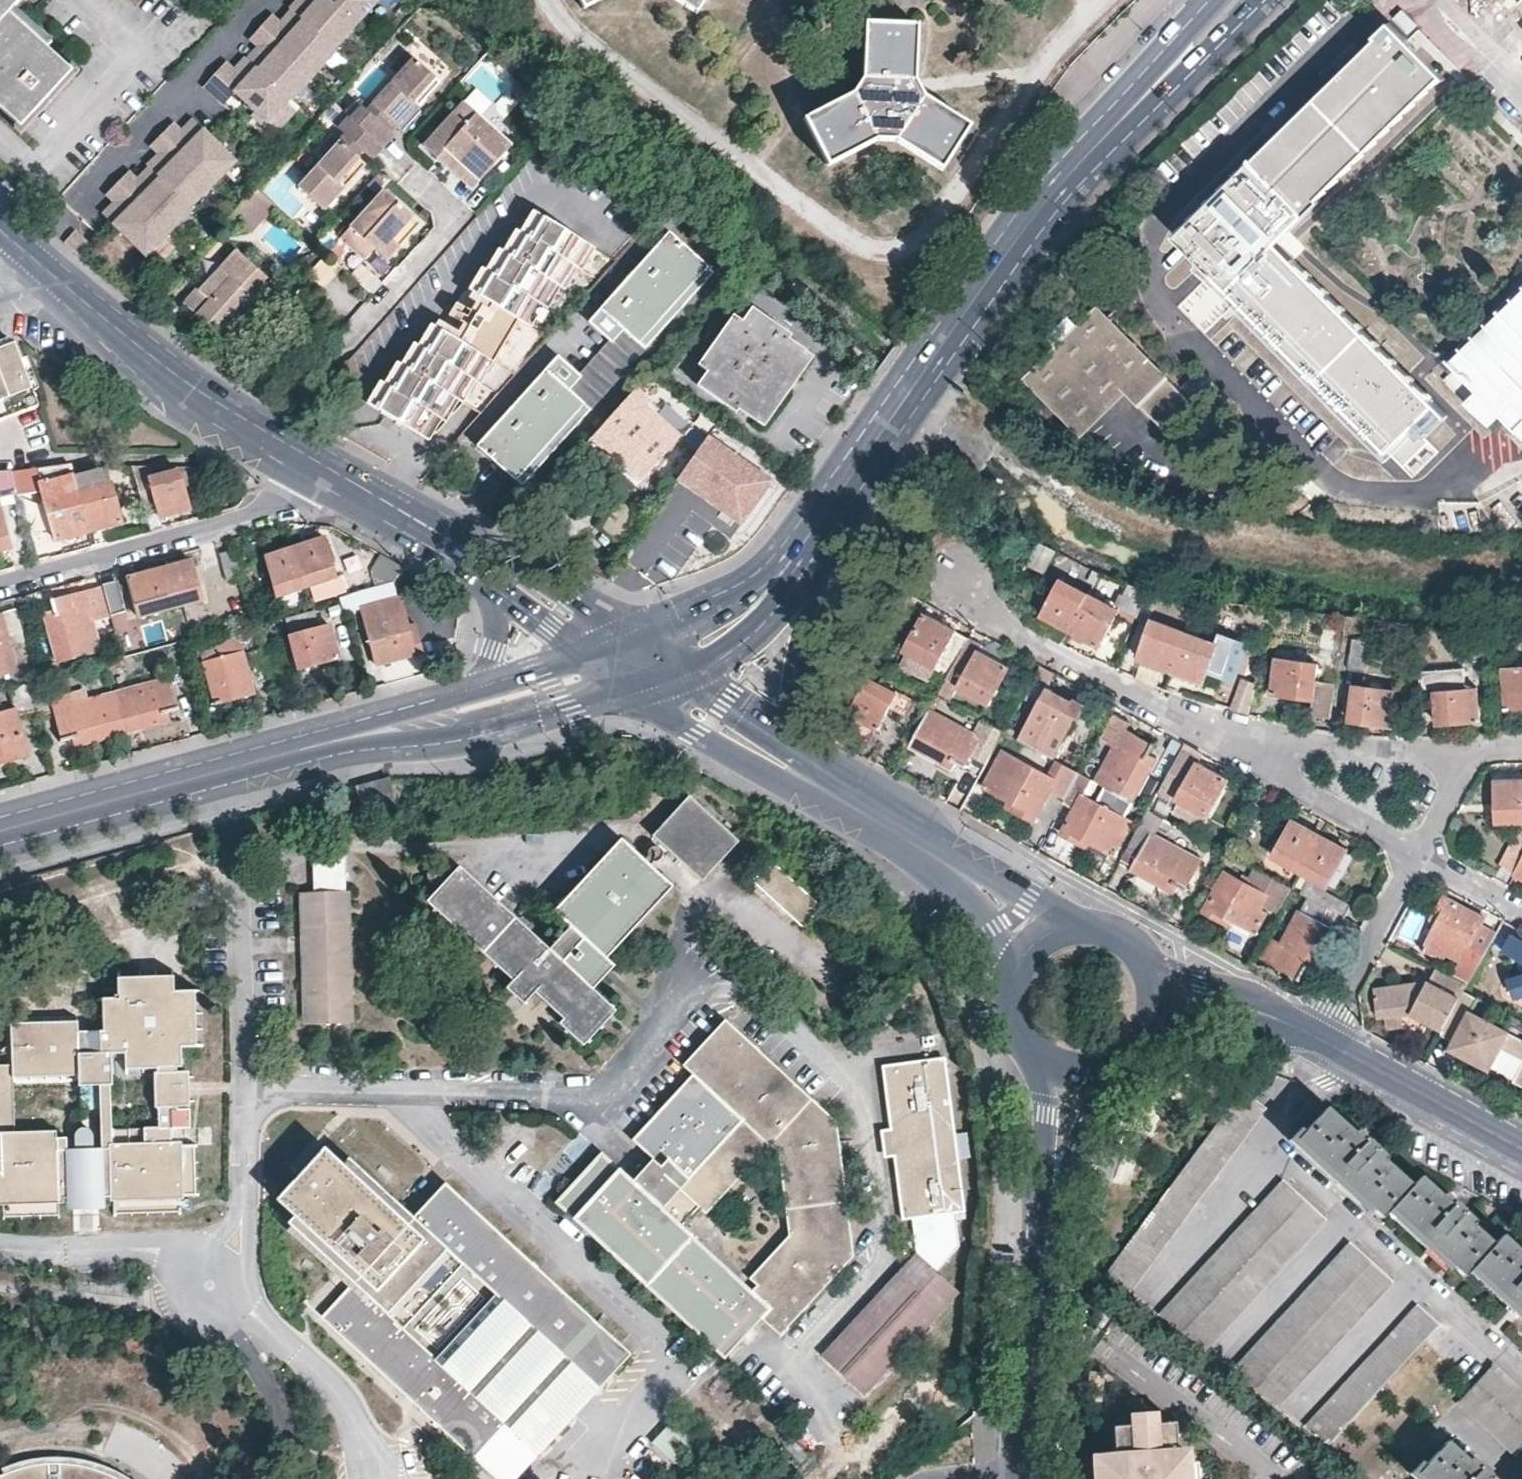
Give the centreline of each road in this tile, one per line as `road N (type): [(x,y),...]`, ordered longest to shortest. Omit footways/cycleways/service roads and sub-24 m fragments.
road 1 (primary): [(1219,0),(1012,229),(765,568),(734,592),(635,639)]
road 2 (primary): [(886,454),(1077,195),(1273,0)]
road 3 (secondary): [(640,691),(942,877),(964,896),(1014,969)]
road 4 (primary): [(0,830),(384,730)]
road 5 (secondary): [(16,240),(168,369),(328,468)]
road 6 (residential): [(0,583),(246,517),(287,501),(328,468)]
road 7 (residential): [(973,589),(981,614),(1091,680),(1251,743)]
road 8 (primary): [(811,755),(796,724),(800,639),(886,454)]
road 9 (secondary): [(1069,925),(811,755)]
road 10 (primary): [(691,675),(760,629),(886,454)]
road 11 (tertiary): [(1052,1207),(1026,1478)]
road 12 (primary): [(384,730),(458,738),(640,691)]
road 13 (secondary): [(1321,1037),(1521,1147)]
road 14 (residential): [(1420,857),(1321,1037)]
road 15 (residential): [(1420,857),(1289,782),(1251,743)]
road 16 (residential): [(1251,743),(1456,752)]
road 17 (secondary): [(635,639),(496,547),(465,547)]
road 18 (secondary): [(328,468),(465,547)]
road 19 (tertiary): [(1031,1052),(1052,1207)]
road 20 (tertiary): [(1052,1207),(1094,1113),(1102,1071)]
road 21 (secondary): [(1284,1019),(1239,995),(1150,966)]
road 22 (secondary): [(811,755),(691,675)]
road 23 (secondary): [(1153,1025),(1284,1019)]

